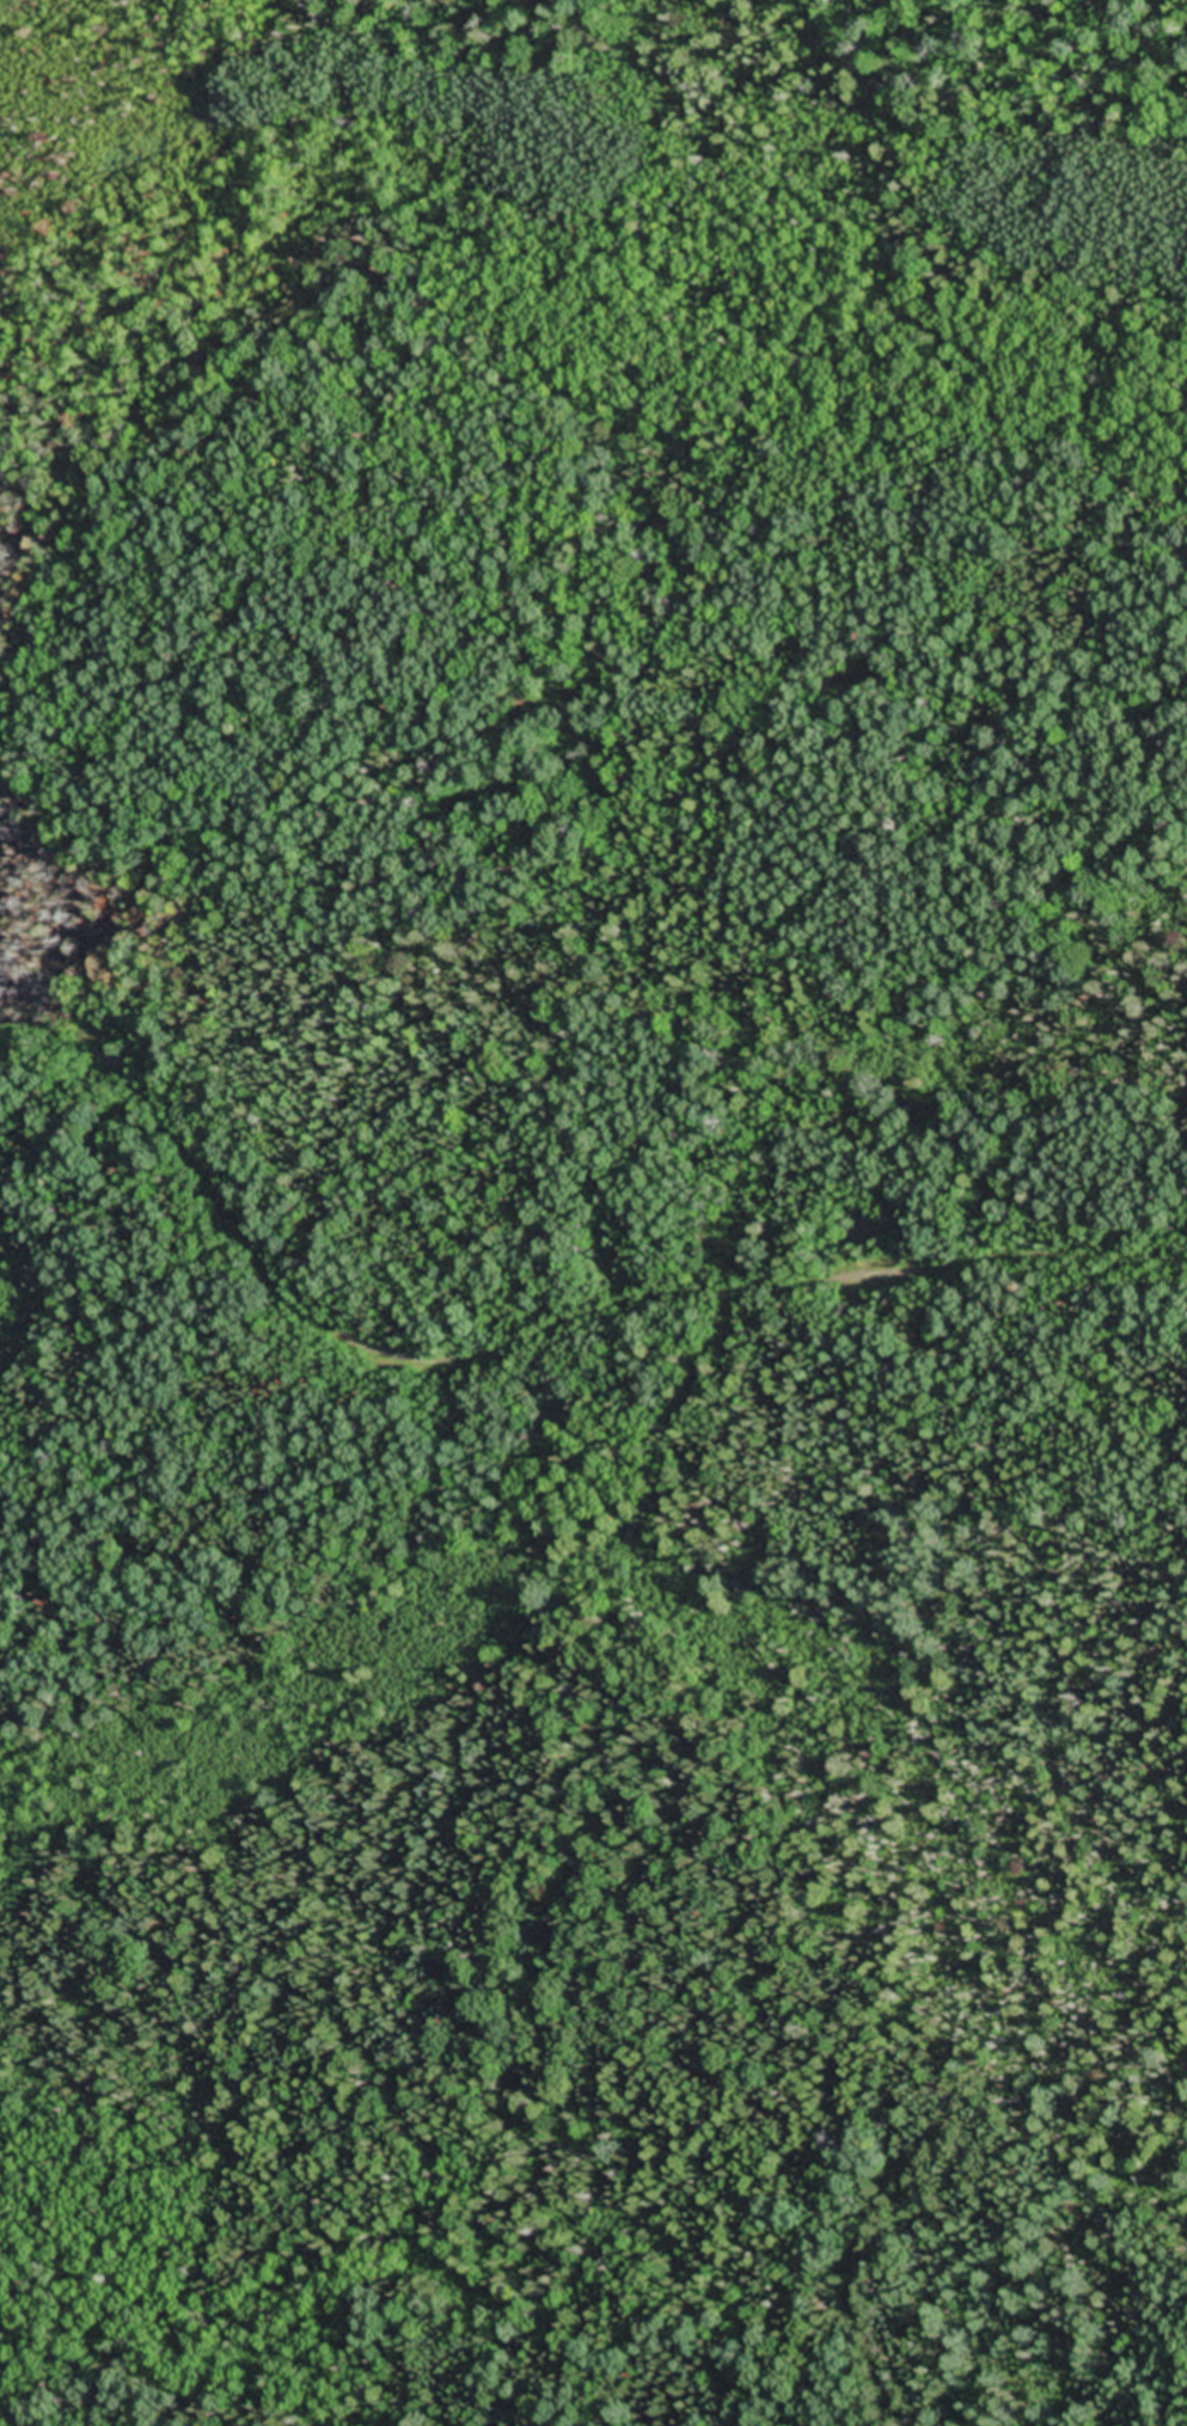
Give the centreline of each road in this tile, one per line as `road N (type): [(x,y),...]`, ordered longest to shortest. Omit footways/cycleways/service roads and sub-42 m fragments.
road 1 (residential): [(0,993),(73,993),(152,1082),(253,1292),(371,1343),(995,1213),(1186,1228)]

